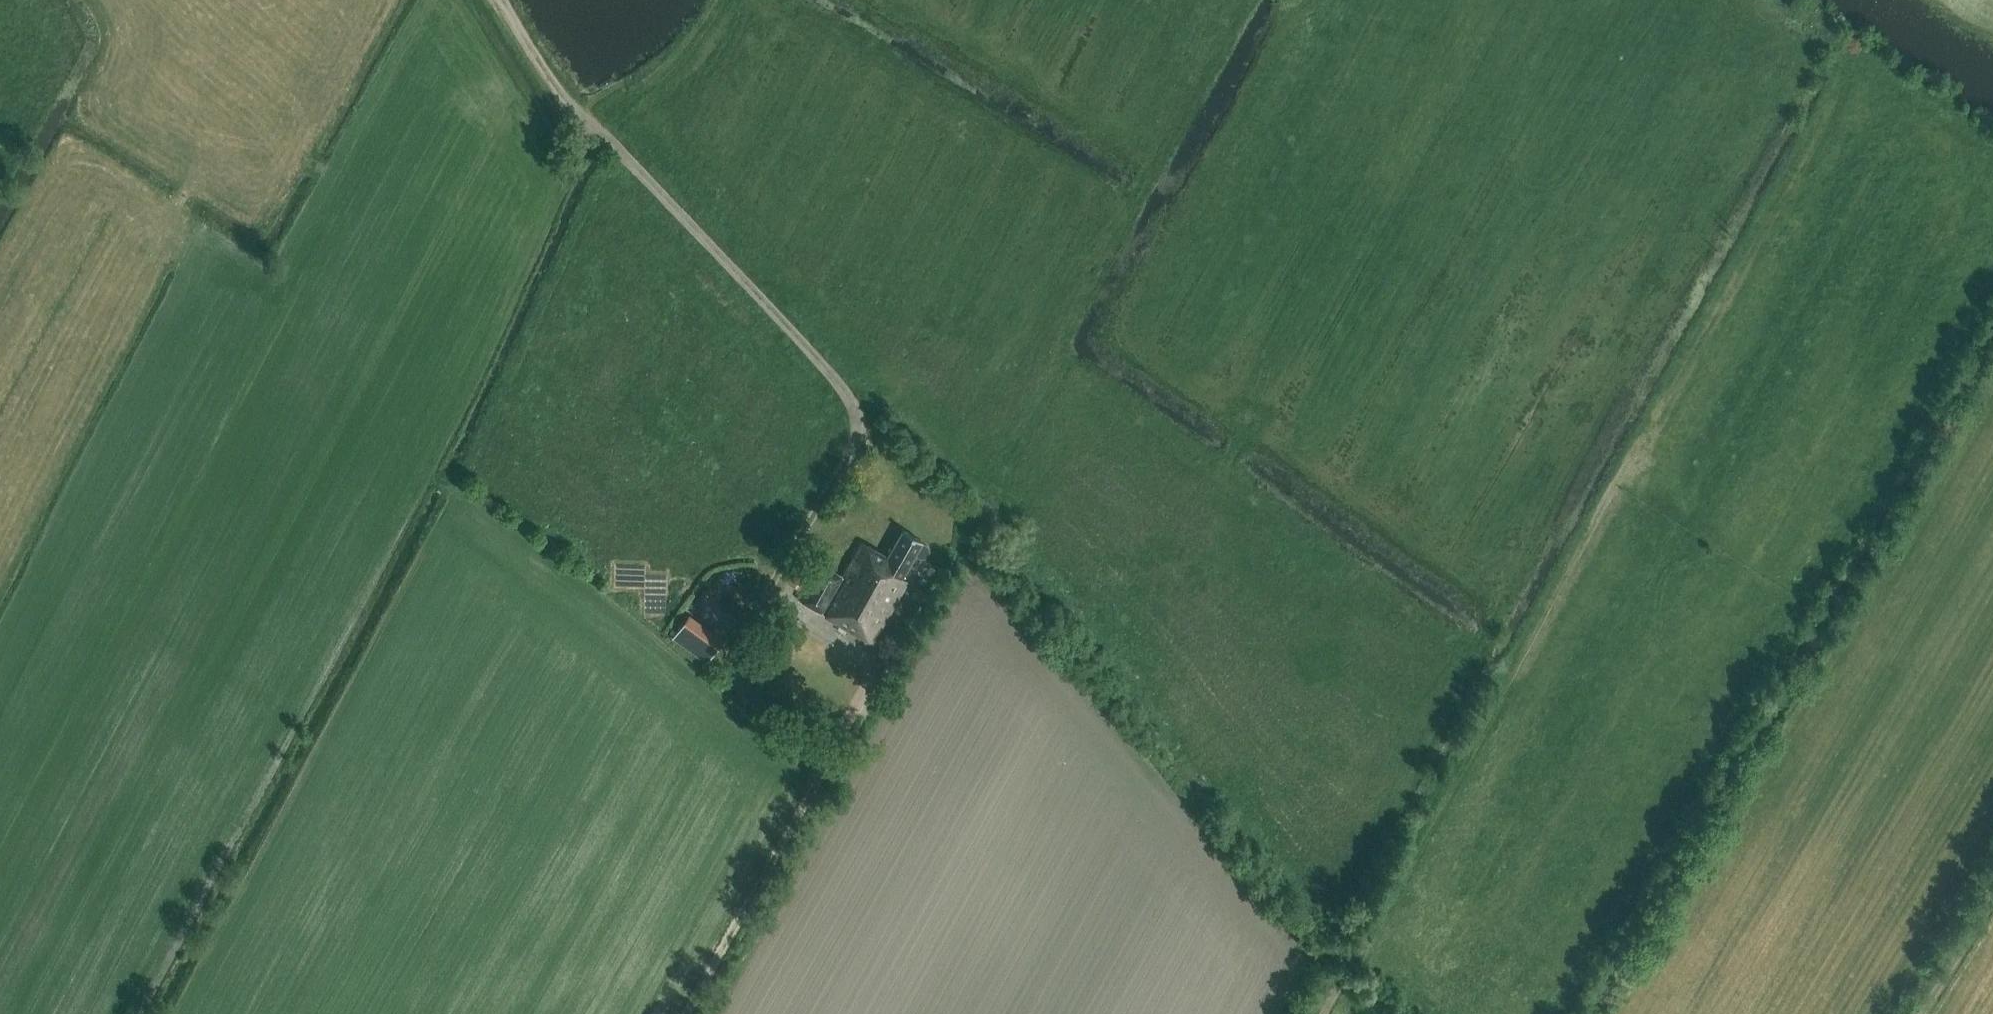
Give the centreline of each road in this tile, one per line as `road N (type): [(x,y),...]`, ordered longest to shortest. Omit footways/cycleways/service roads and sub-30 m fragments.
road 1 (track): [(689,1013),(814,778),(809,756),(773,716),(736,690),(736,672),(858,457),(853,407),(557,91),(498,0)]
road 2 (track): [(1992,893),(1920,1013)]

